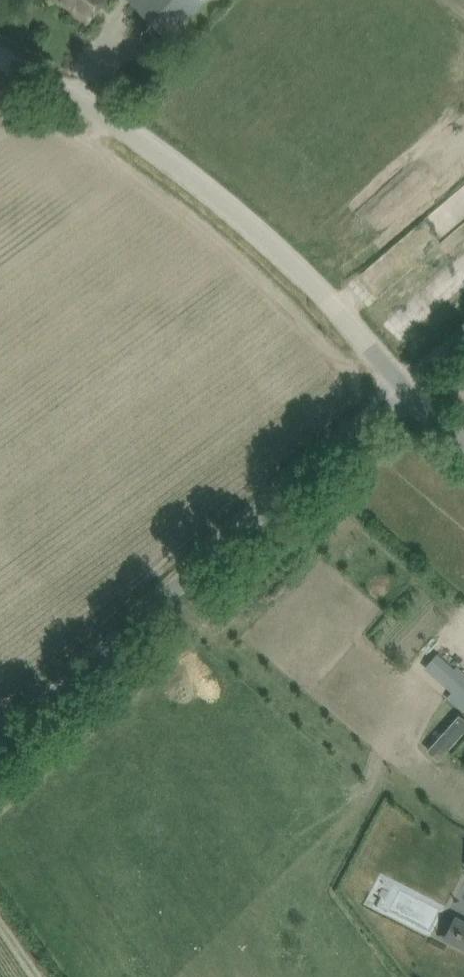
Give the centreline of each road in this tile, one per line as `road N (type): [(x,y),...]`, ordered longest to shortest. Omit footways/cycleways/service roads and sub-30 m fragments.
road 1 (unclassified): [(0,755),(403,388)]
road 2 (unclassified): [(403,388),(298,267),(210,186),(116,122),(0,64)]

